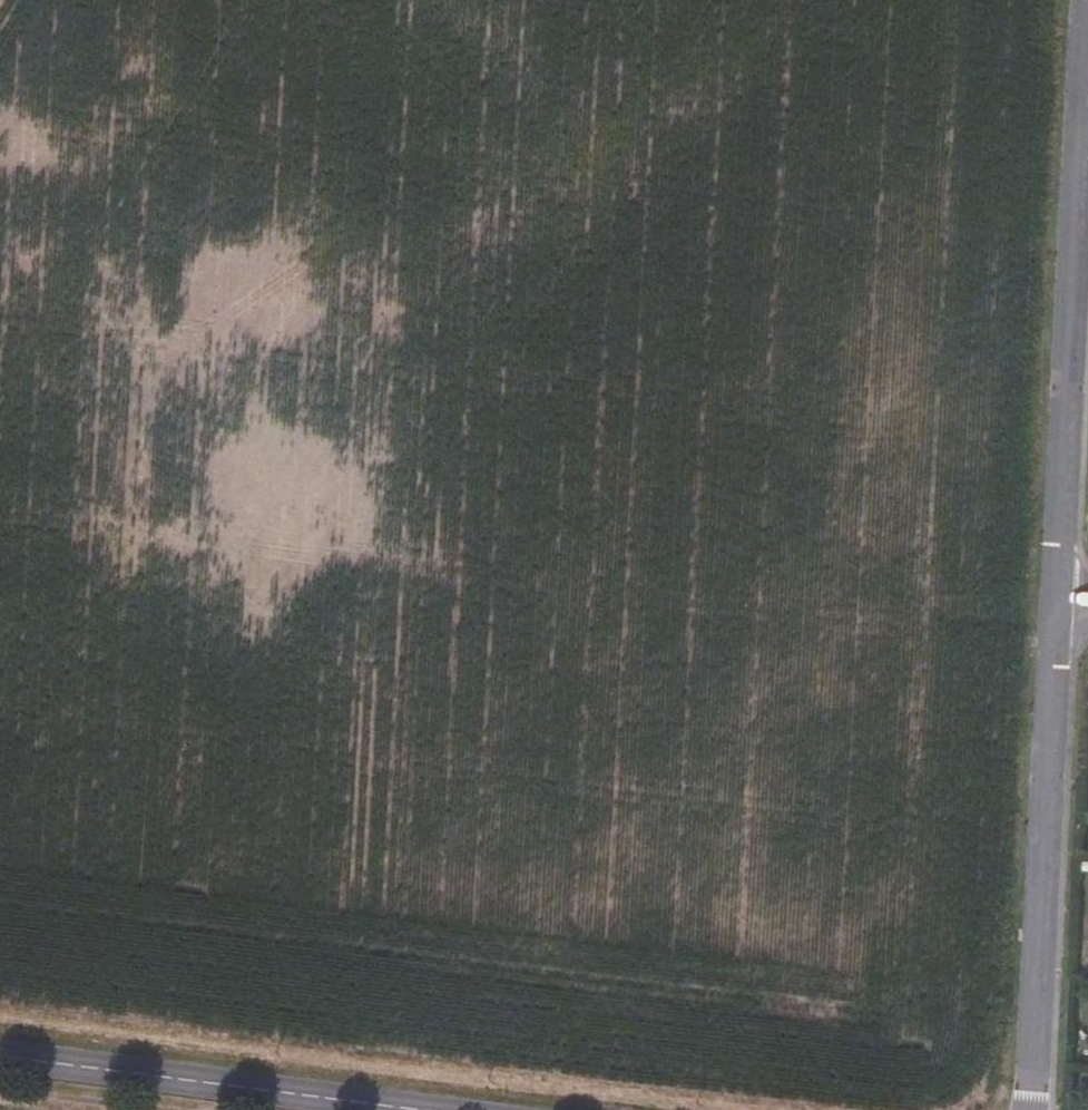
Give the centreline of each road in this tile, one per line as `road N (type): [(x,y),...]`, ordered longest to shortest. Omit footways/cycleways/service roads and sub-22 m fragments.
road 1 (residential): [(1078,91),(1057,610)]
road 2 (residential): [(1057,610),(1029,1109)]
road 3 (tertiary): [(429,1109),(0,1056)]

